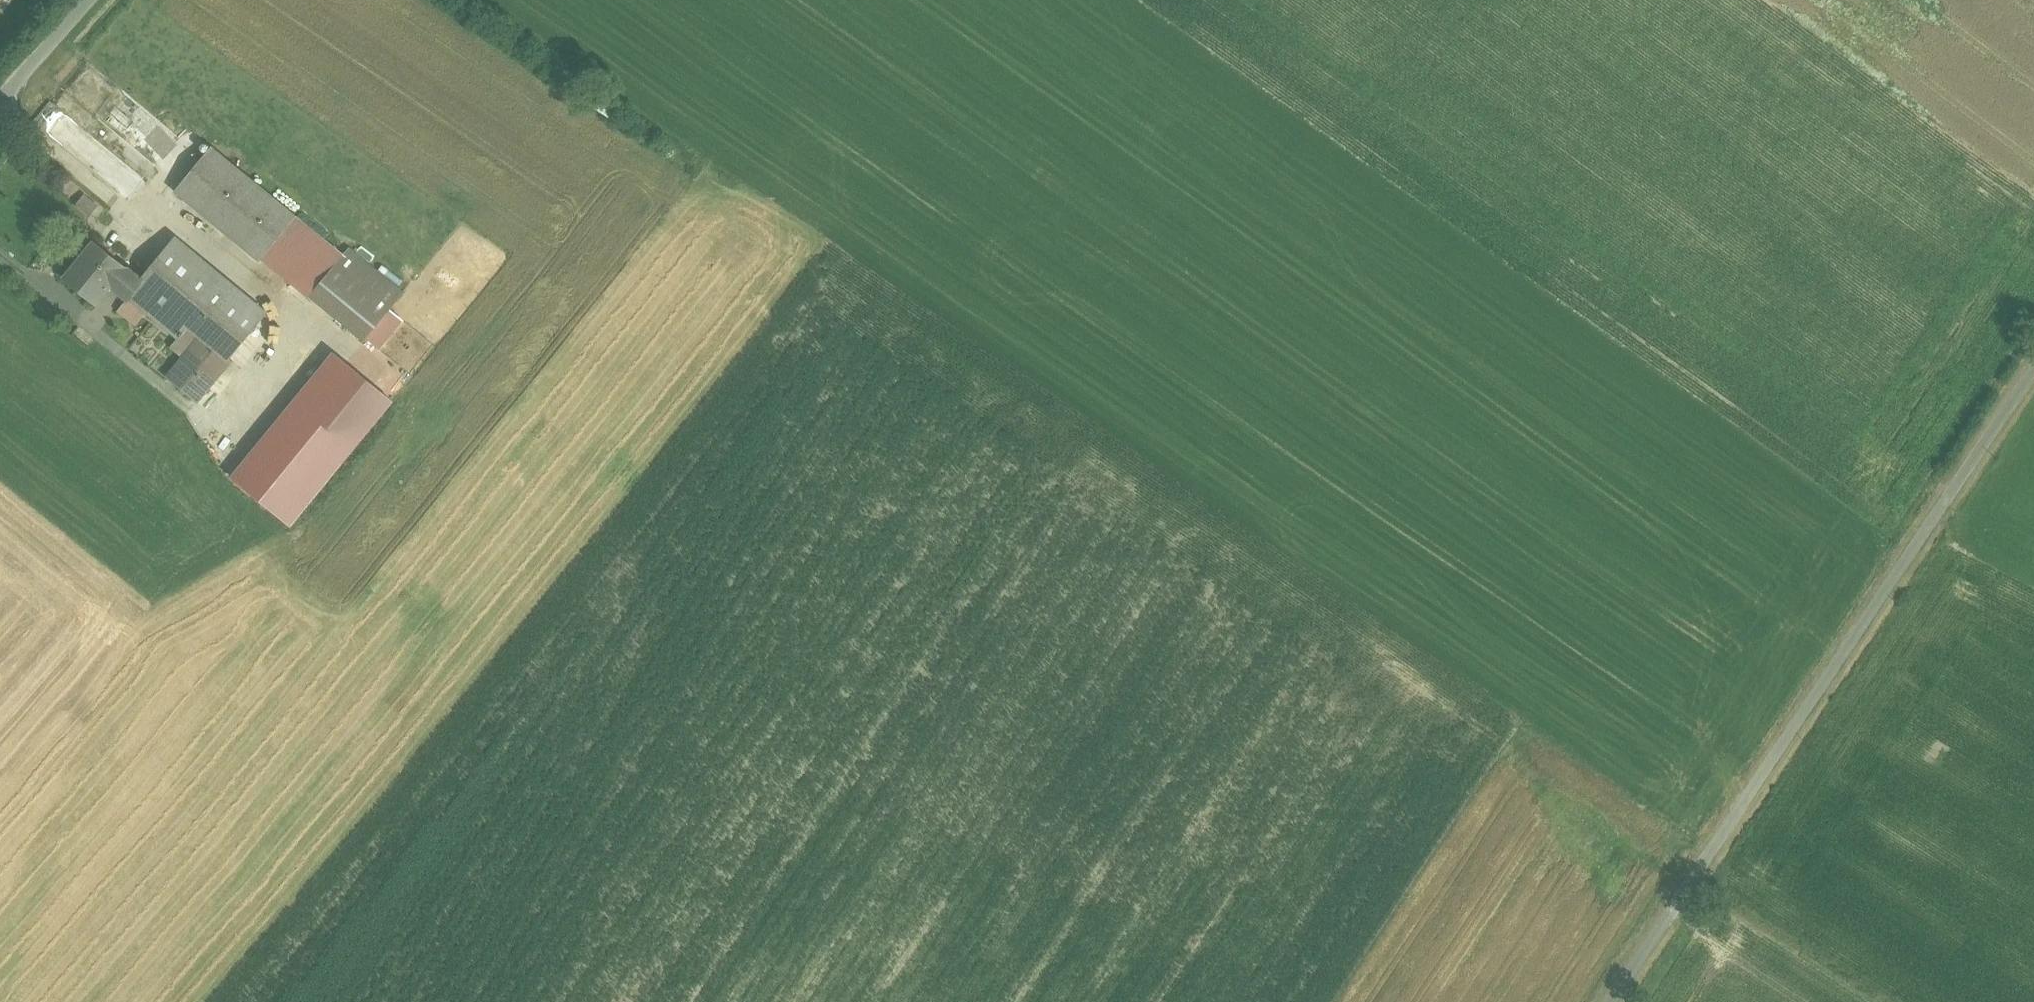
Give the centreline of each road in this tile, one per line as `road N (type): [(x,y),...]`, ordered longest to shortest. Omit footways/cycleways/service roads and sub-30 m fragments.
road 1 (unclassified): [(1612,1001),(2033,369)]
road 2 (unclassified): [(90,0),(0,101)]

